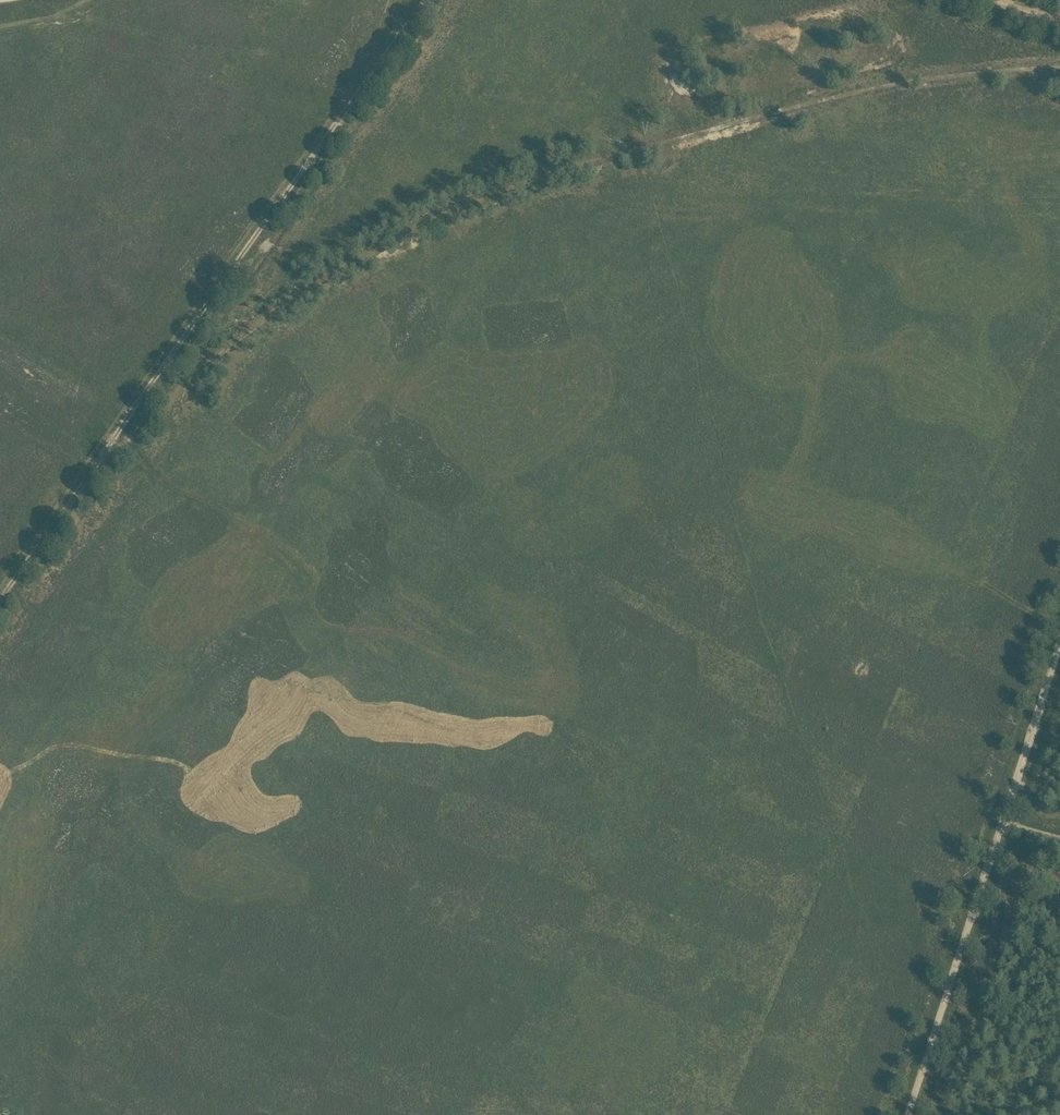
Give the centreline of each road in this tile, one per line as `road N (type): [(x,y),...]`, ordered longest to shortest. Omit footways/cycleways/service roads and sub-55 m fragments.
road 1 (track): [(420,0),(0,596)]

